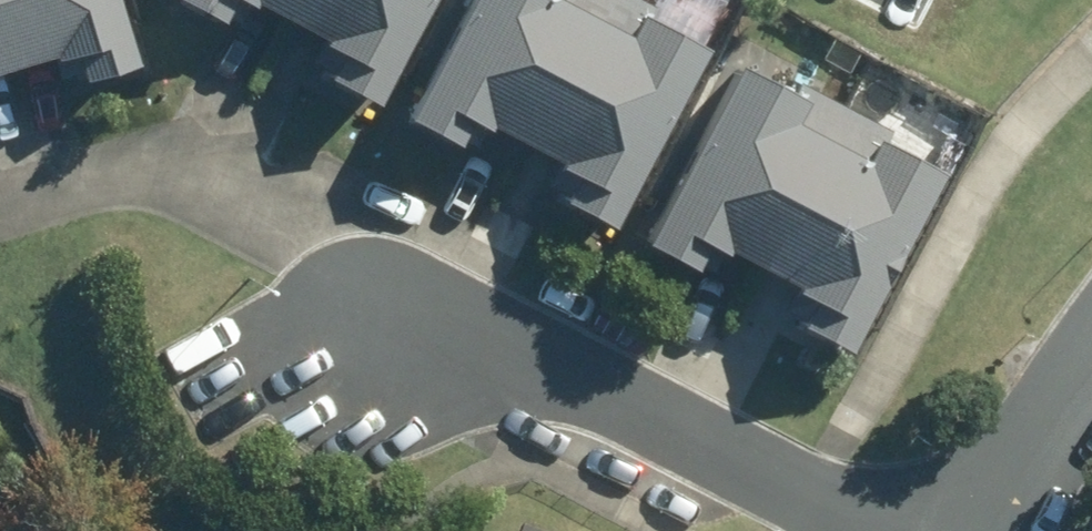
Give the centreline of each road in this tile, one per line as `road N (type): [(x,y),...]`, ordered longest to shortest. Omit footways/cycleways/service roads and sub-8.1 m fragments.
road 1 (residential): [(373,348),(502,359),(564,376),(886,530)]
road 2 (residential): [(0,209),(77,186),(173,187),(280,230),(319,266),(373,348)]
road 3 (tertiary): [(985,530),(1006,485),(1091,369)]

